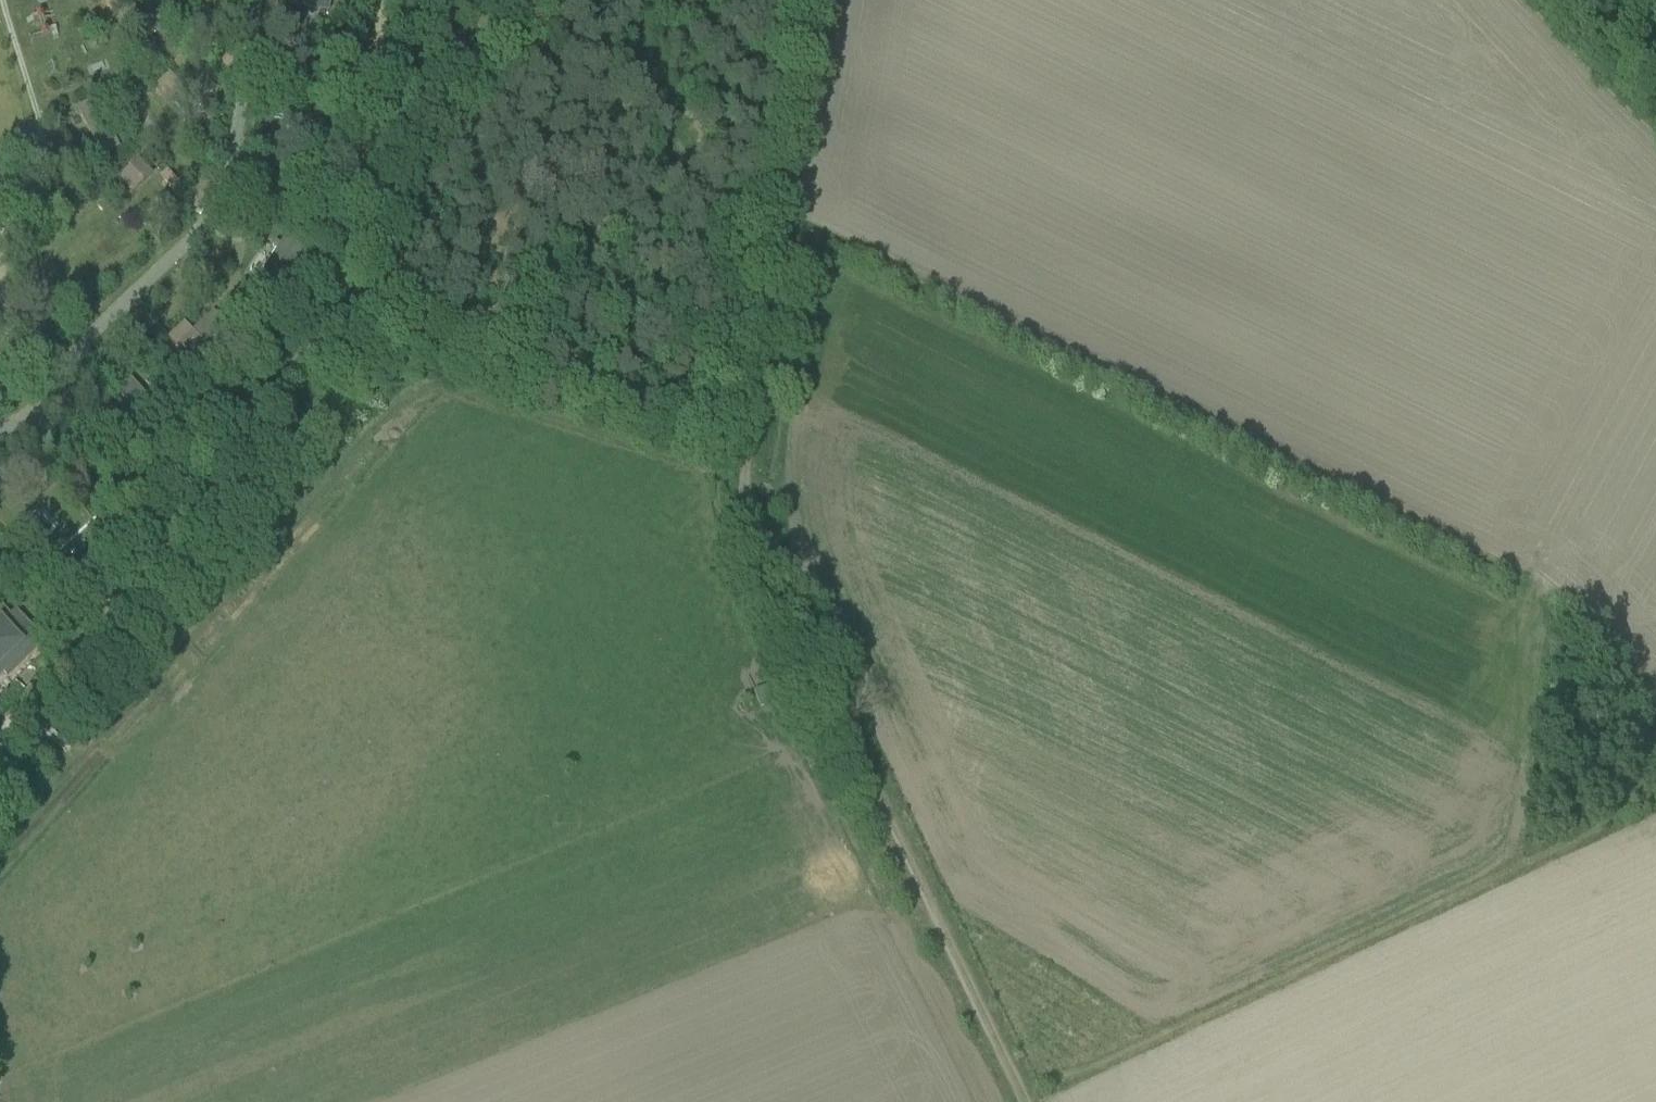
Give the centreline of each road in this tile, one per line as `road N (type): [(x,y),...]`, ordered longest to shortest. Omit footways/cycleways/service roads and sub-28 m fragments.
road 1 (track): [(1014,1101),(758,582),(747,501),(825,0)]
road 2 (track): [(582,0),(0,749)]
road 3 (track): [(350,302),(342,280),(380,0)]

